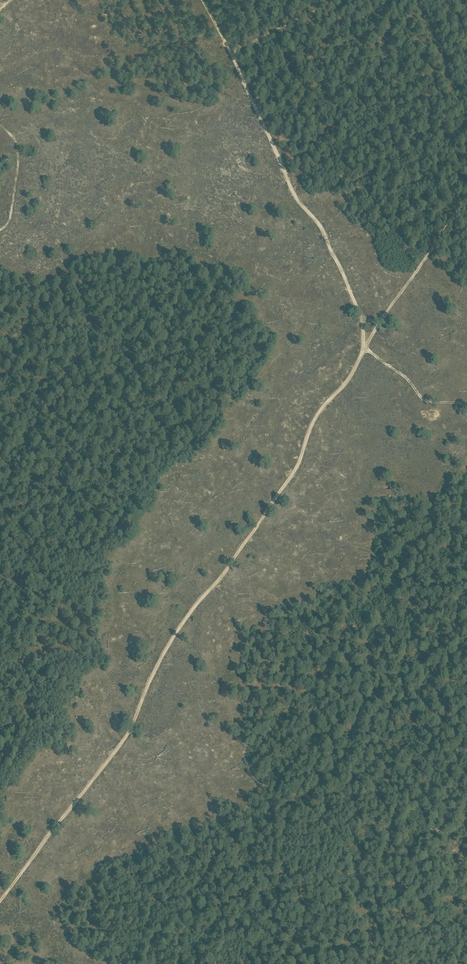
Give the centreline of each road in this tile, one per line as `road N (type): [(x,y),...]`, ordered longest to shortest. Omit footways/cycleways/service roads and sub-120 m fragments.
road 1 (track): [(201,0),(299,204),(326,234),(366,342),(346,384),(316,415),(292,474),(171,638),(128,733),(0,901)]
road 2 (track): [(381,359),(366,342),(466,199)]
road 3 (track): [(339,0),(229,51)]

